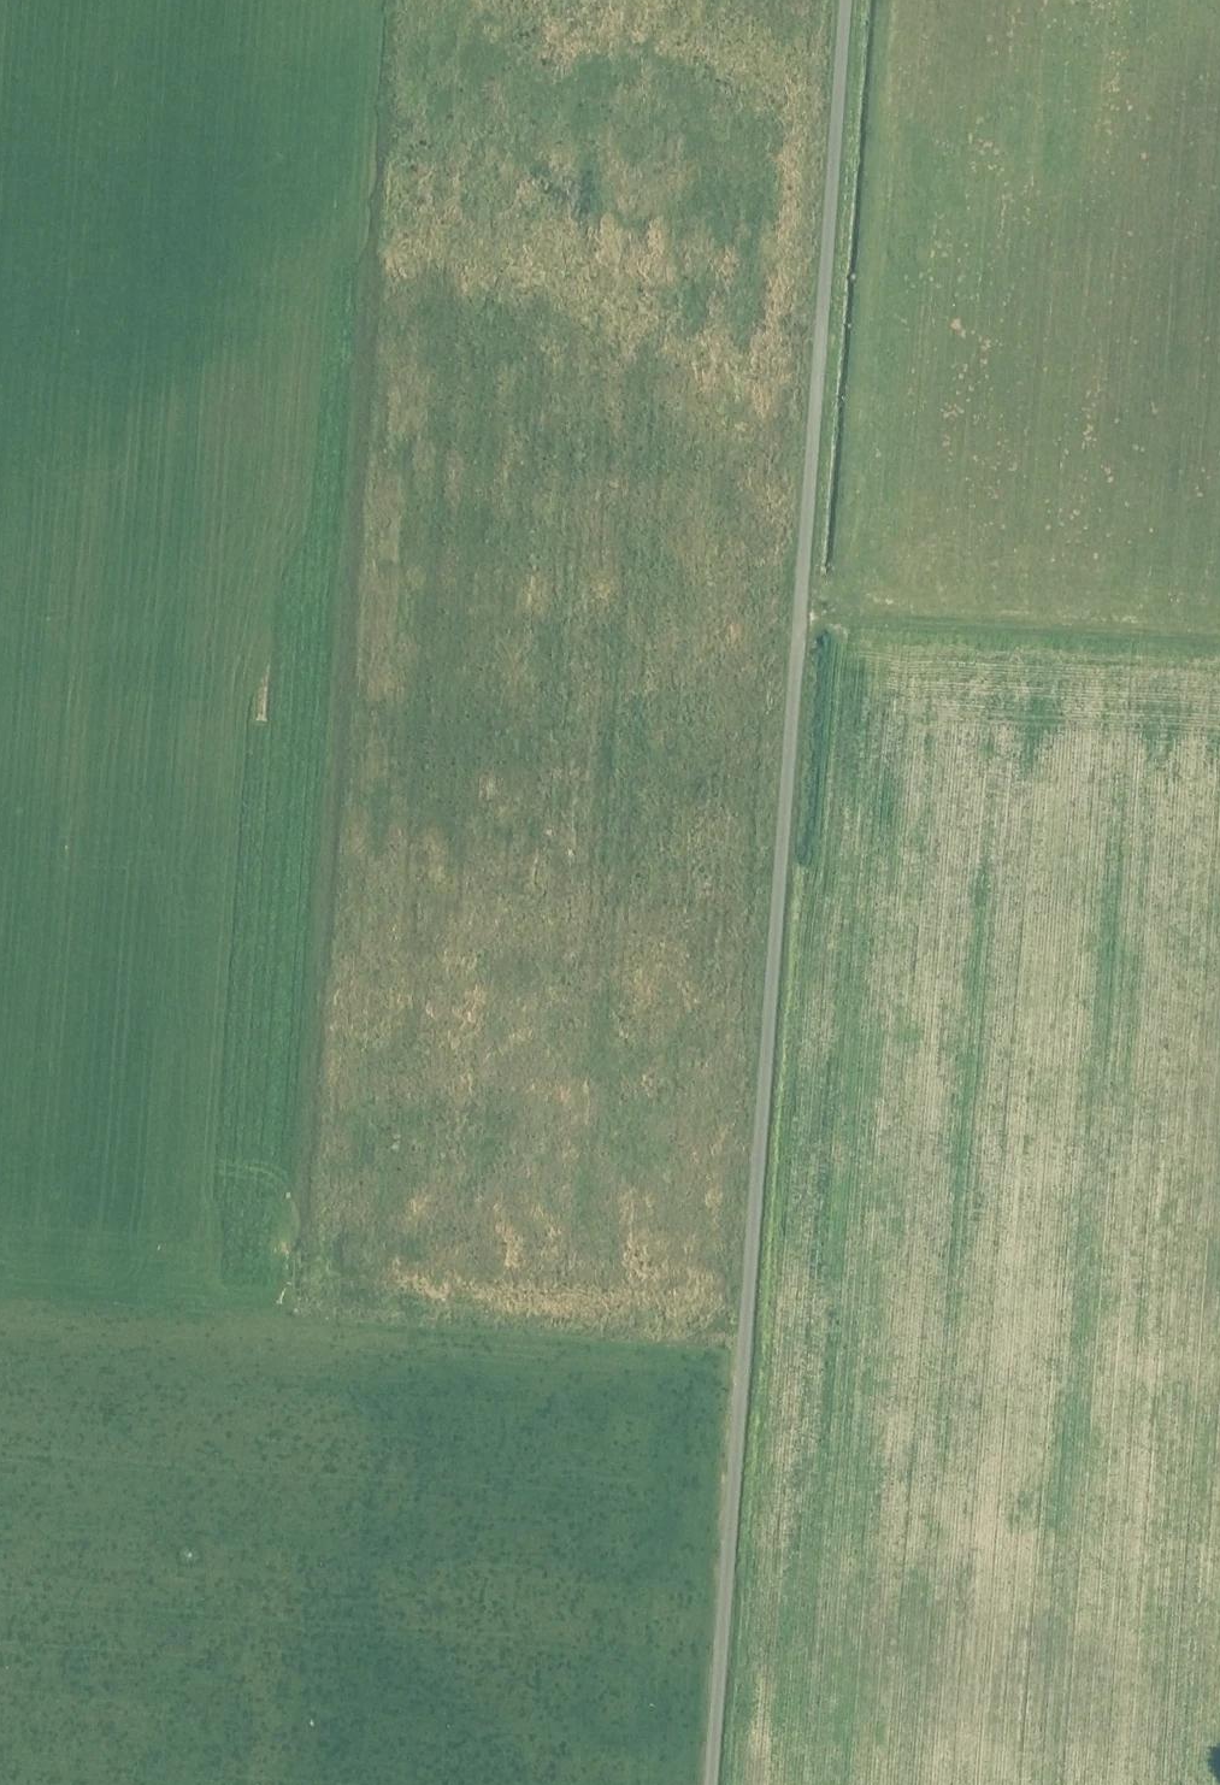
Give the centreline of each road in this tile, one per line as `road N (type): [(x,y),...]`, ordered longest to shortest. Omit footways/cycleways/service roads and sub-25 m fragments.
road 1 (unclassified): [(709,1784),(846,0)]

